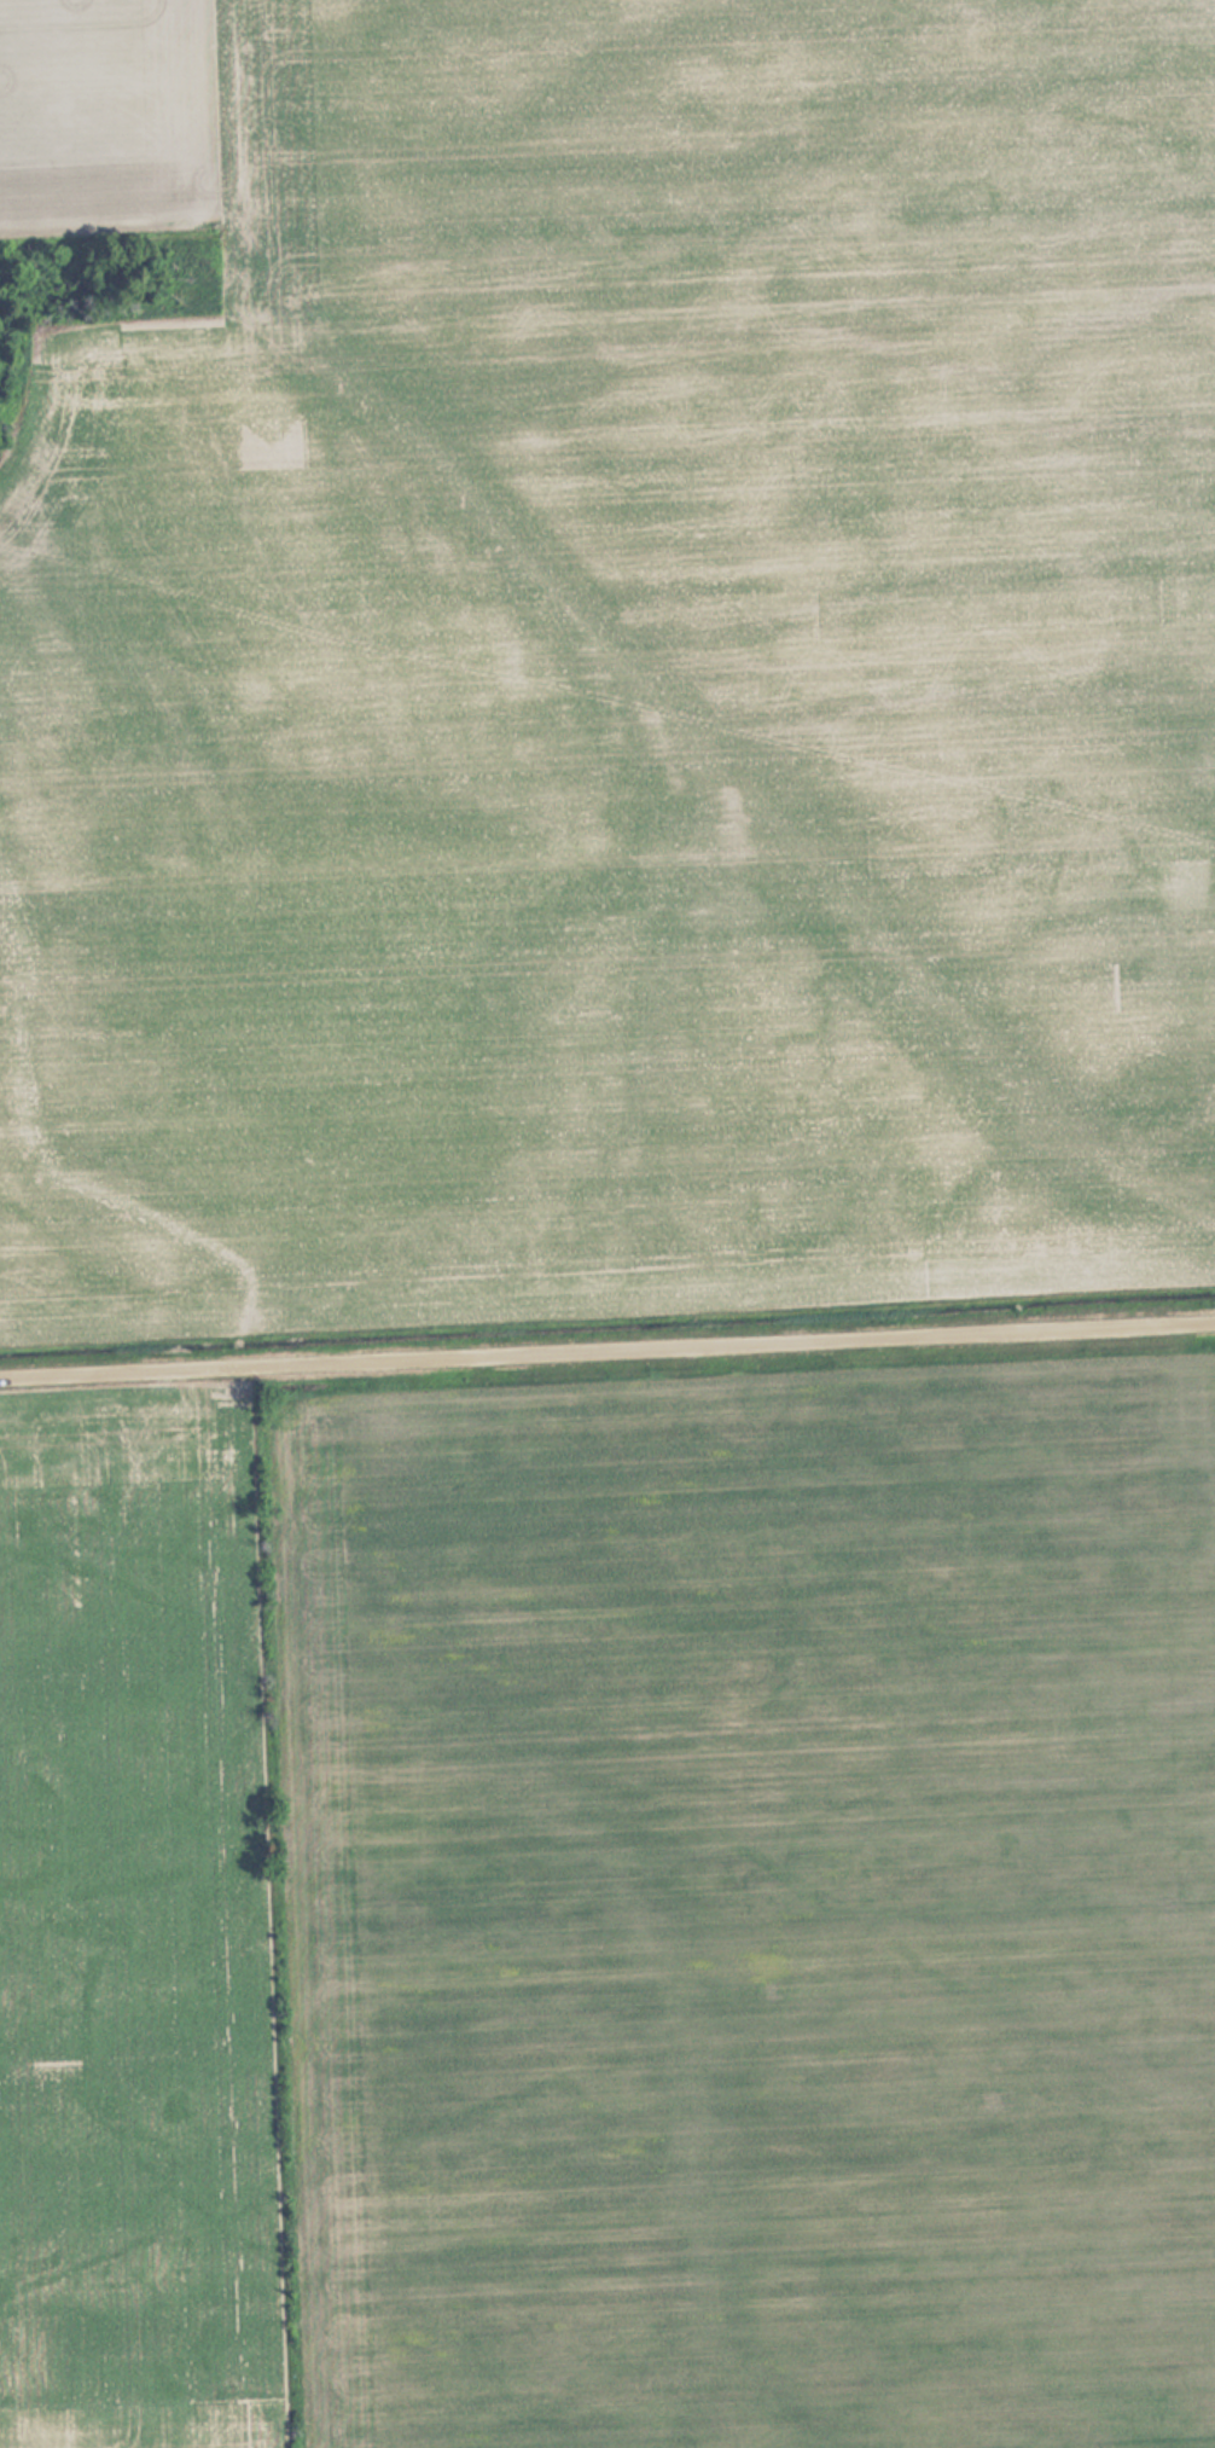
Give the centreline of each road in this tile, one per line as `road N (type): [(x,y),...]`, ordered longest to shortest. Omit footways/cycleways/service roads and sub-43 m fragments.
road 1 (residential): [(0,1374),(1214,1318)]

